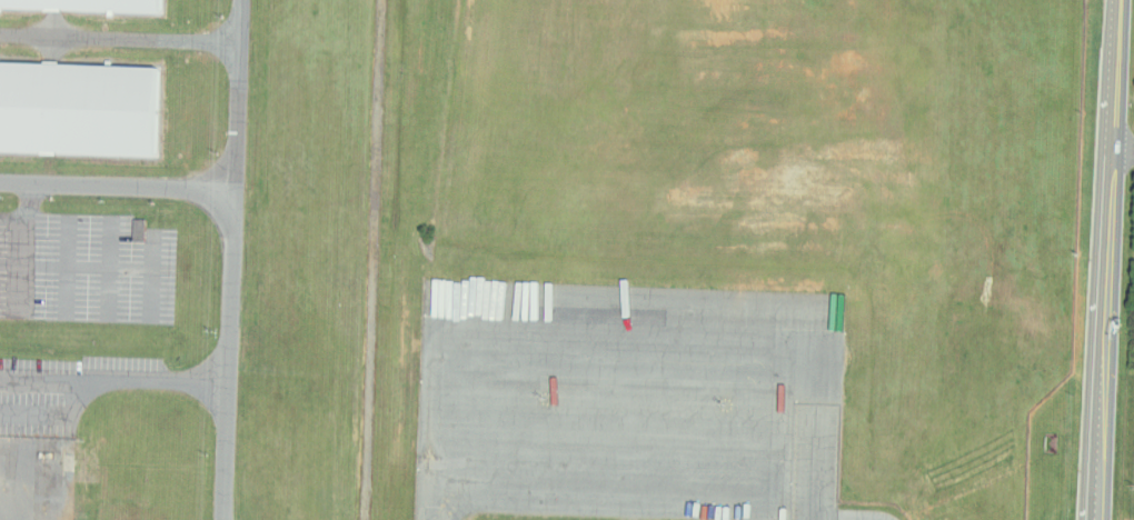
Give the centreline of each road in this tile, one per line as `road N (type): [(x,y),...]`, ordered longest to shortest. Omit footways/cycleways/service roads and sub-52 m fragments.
road 1 (residential): [(1105,519),(1125,0)]
road 2 (residential): [(249,42),(0,34)]

